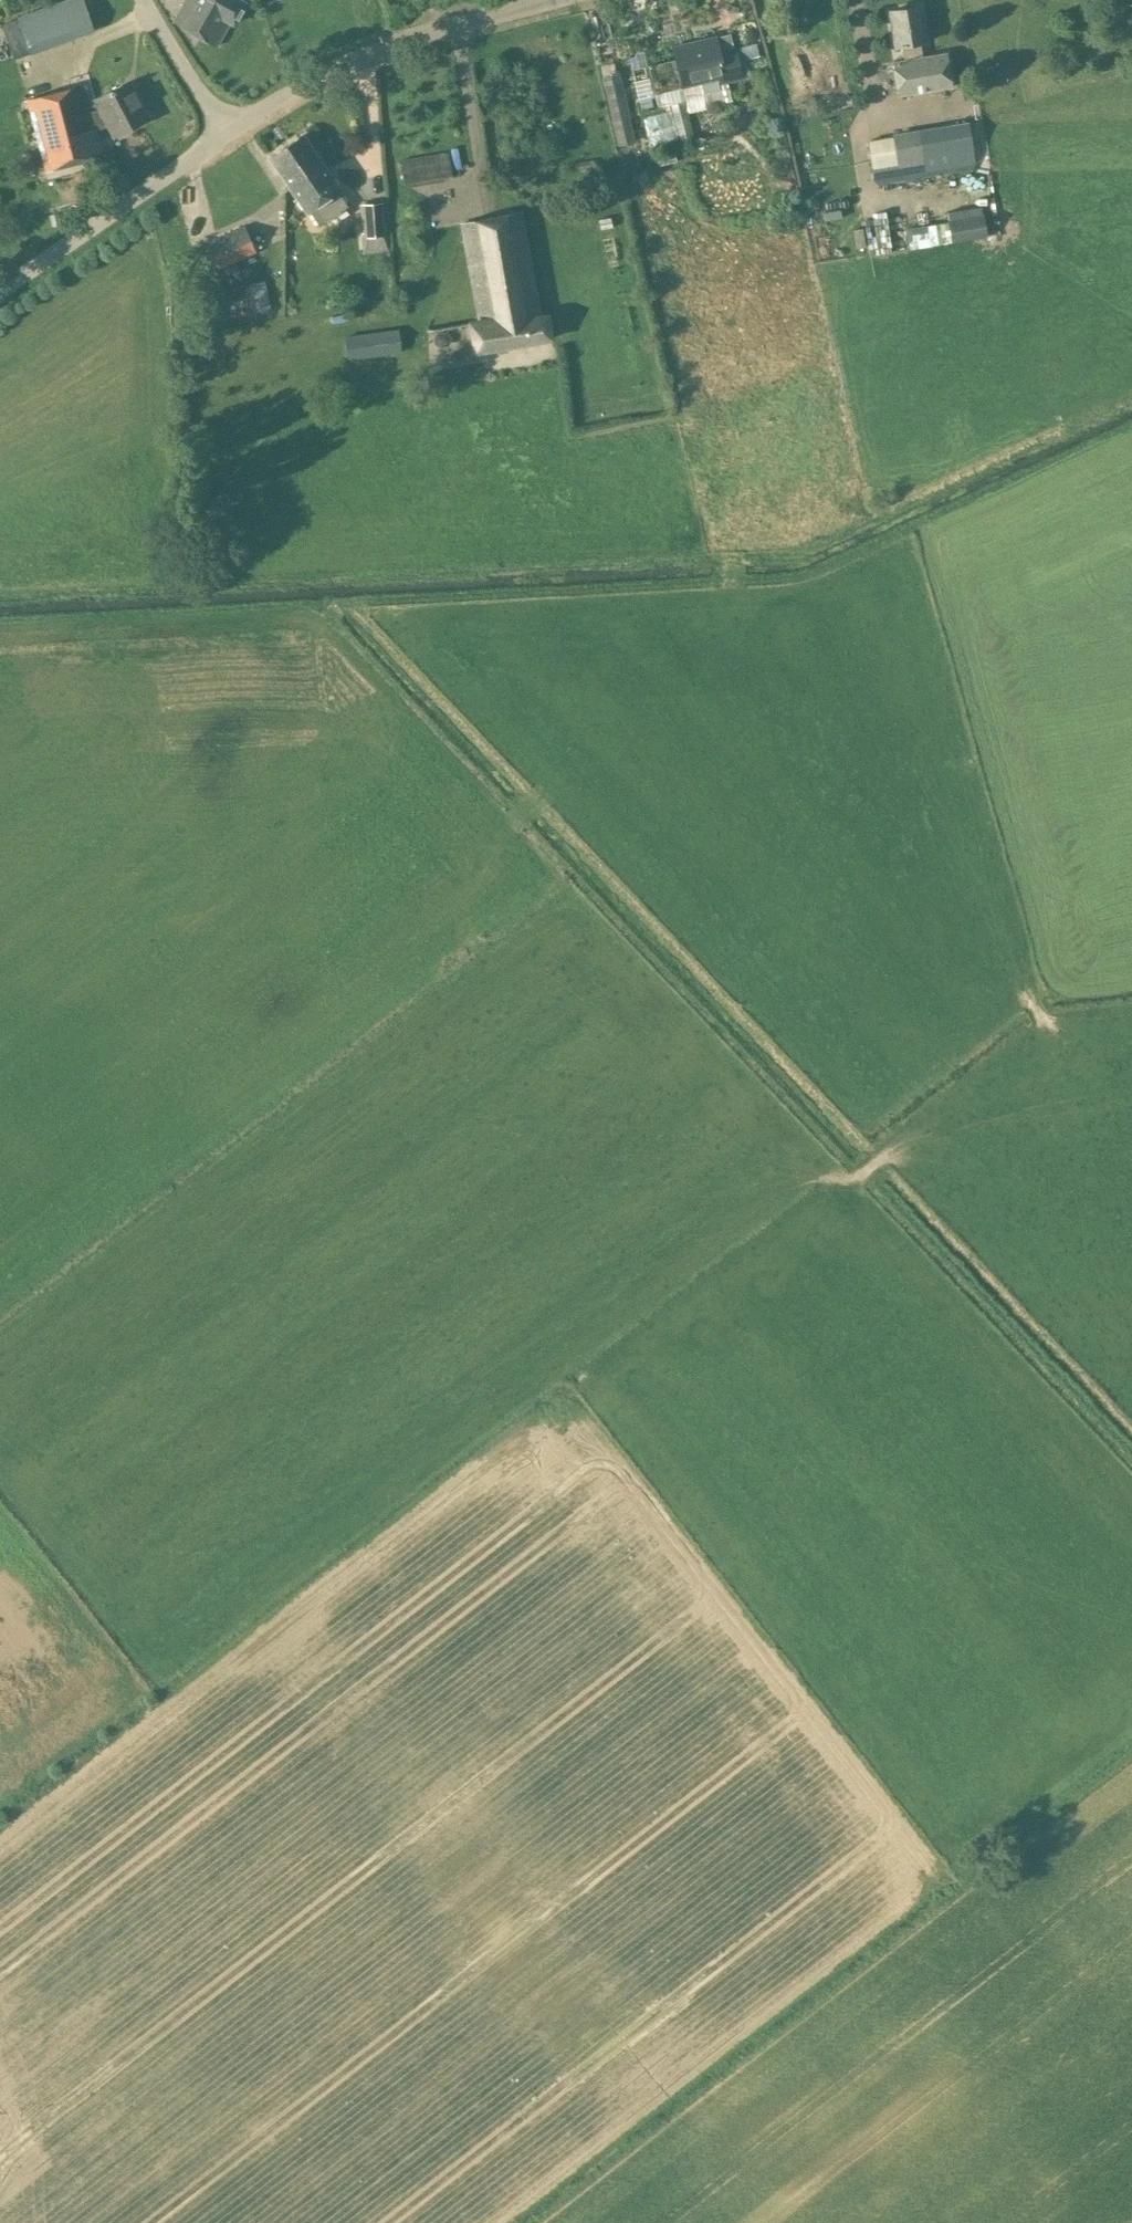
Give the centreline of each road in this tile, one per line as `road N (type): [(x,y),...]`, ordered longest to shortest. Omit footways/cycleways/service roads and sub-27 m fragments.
road 1 (unclassified): [(224,133),(343,63),(548,0)]
road 2 (unclassified): [(0,289),(224,133)]
road 3 (unclassified): [(224,133),(145,0)]

